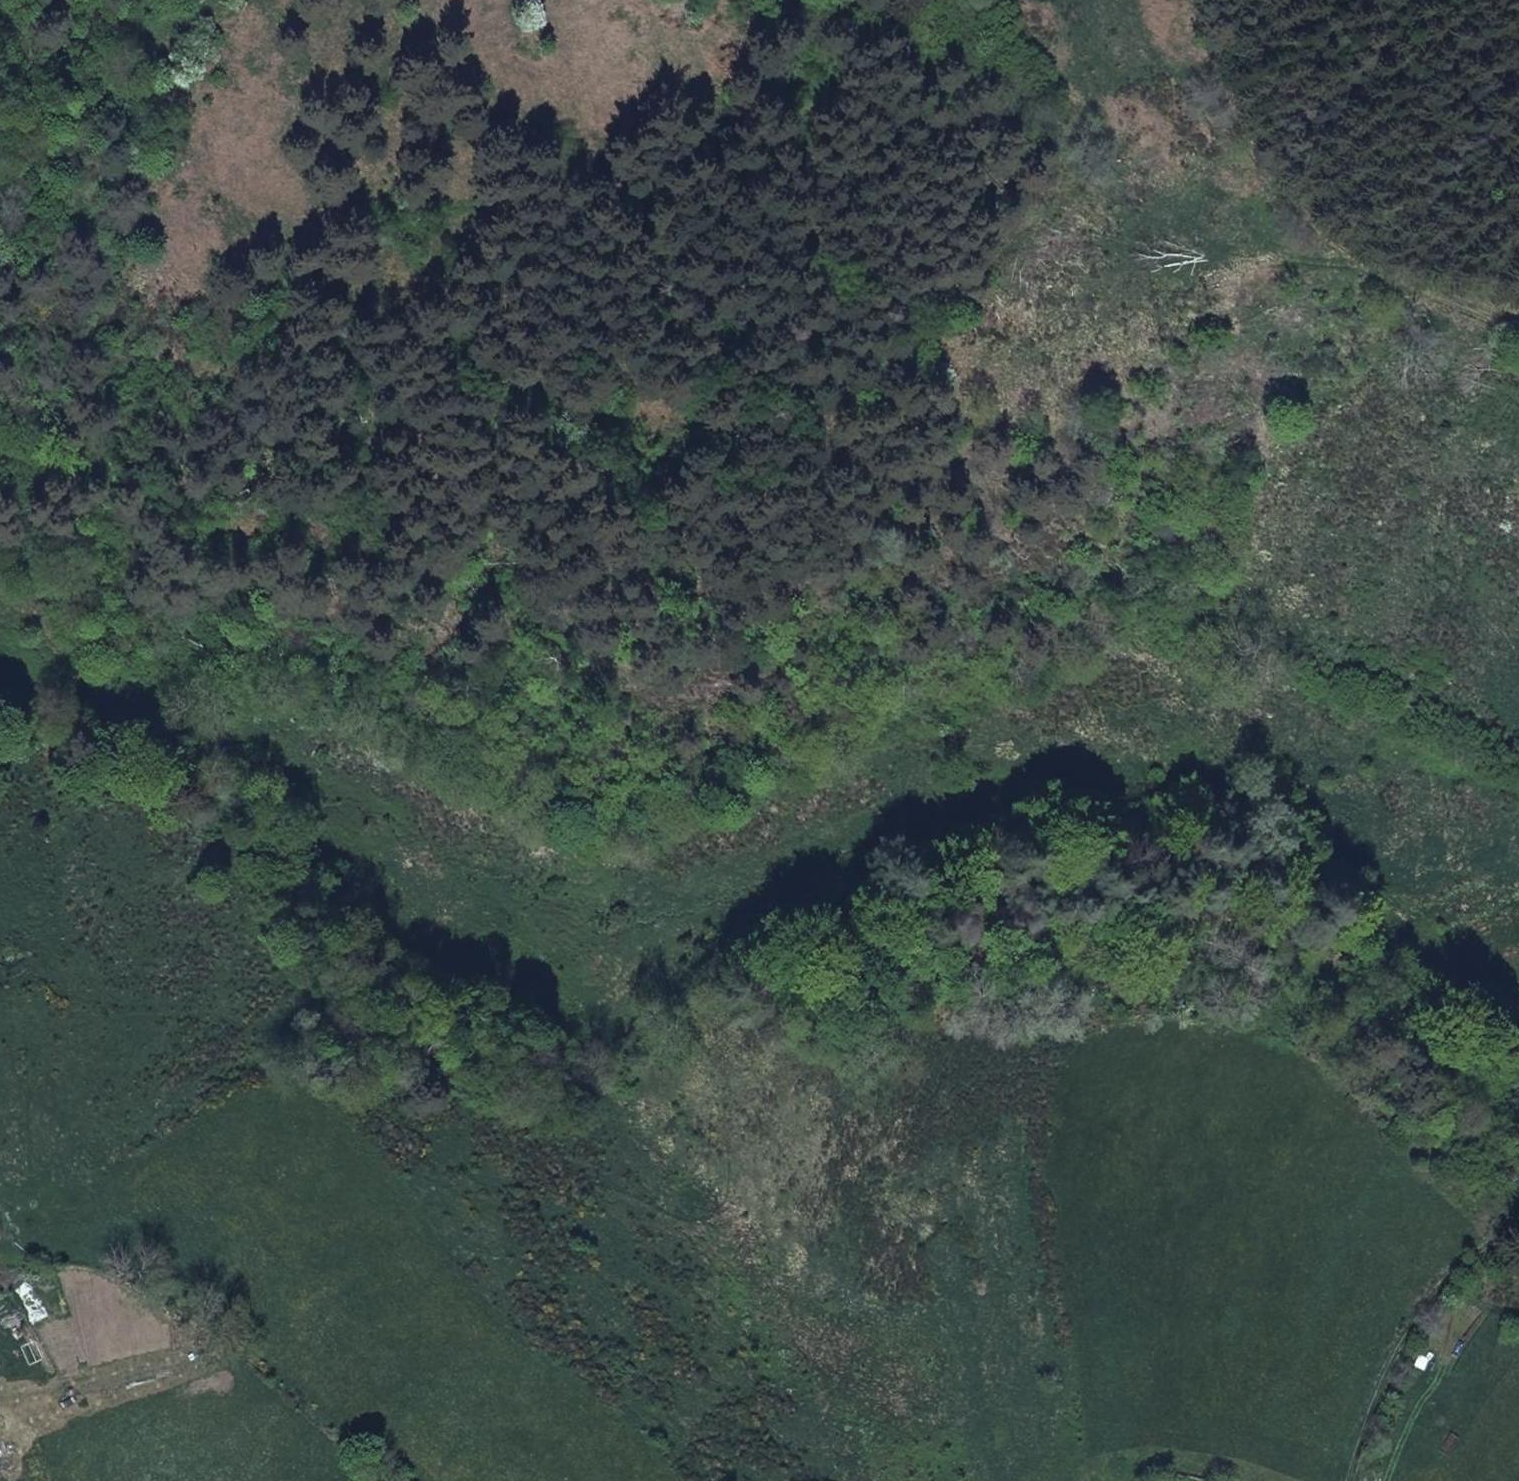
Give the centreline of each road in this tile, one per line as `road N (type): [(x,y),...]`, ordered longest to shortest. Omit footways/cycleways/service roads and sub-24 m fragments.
road 1 (track): [(1233,0),(1298,177),(1518,298)]
road 2 (track): [(1518,1259),(1484,1264),(1396,1412),(1368,1480)]

